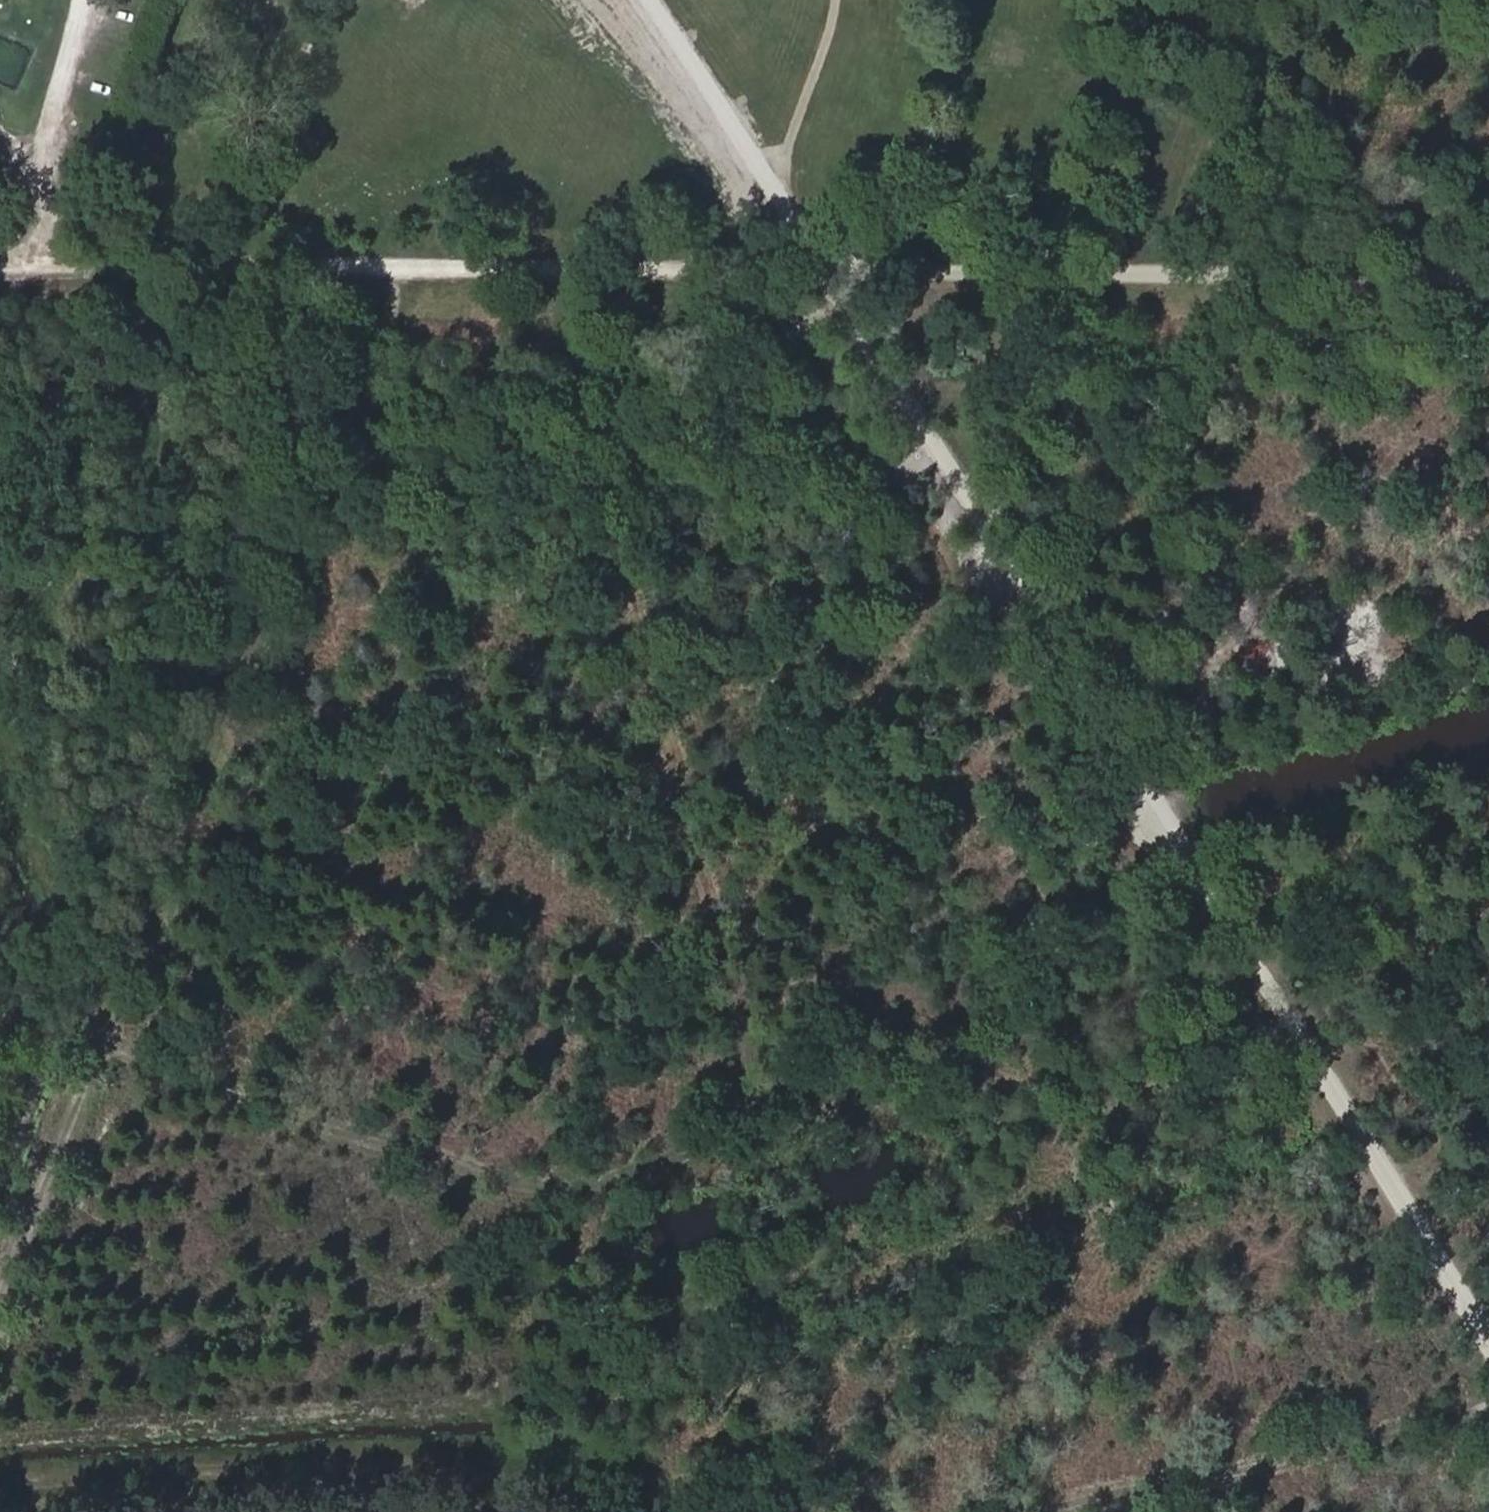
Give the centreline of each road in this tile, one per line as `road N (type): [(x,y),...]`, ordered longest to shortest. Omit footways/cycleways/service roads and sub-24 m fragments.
road 1 (track): [(0,260),(553,262),(826,276)]

